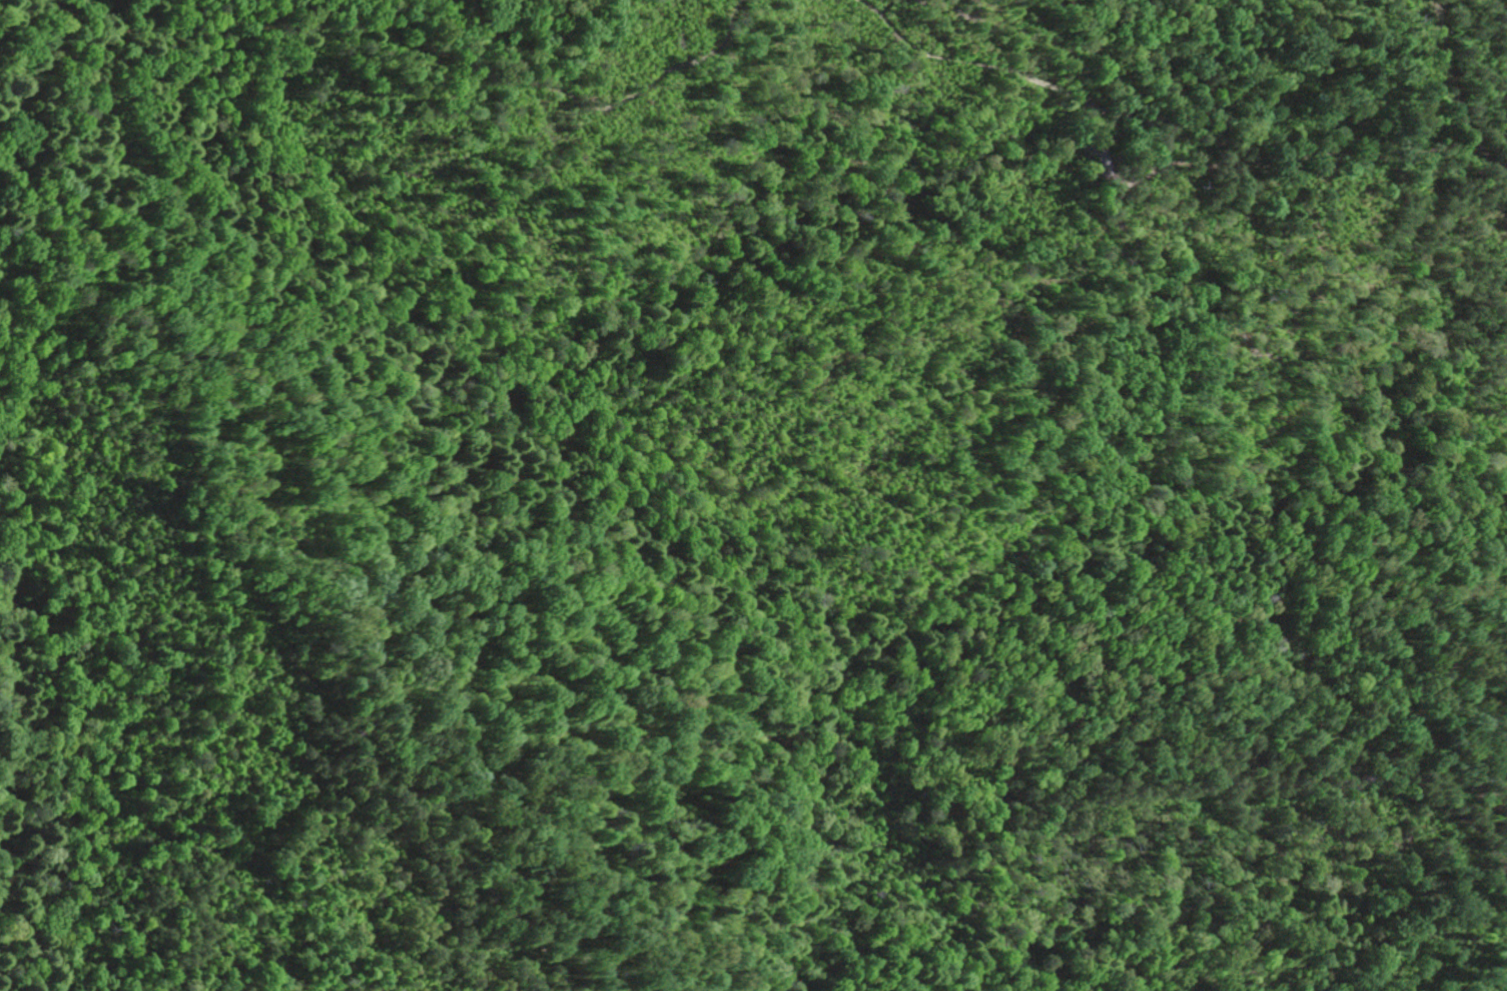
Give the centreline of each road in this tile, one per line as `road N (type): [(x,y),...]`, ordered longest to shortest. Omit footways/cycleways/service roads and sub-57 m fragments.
road 1 (track): [(1506,170),(1455,123),(1421,0)]

